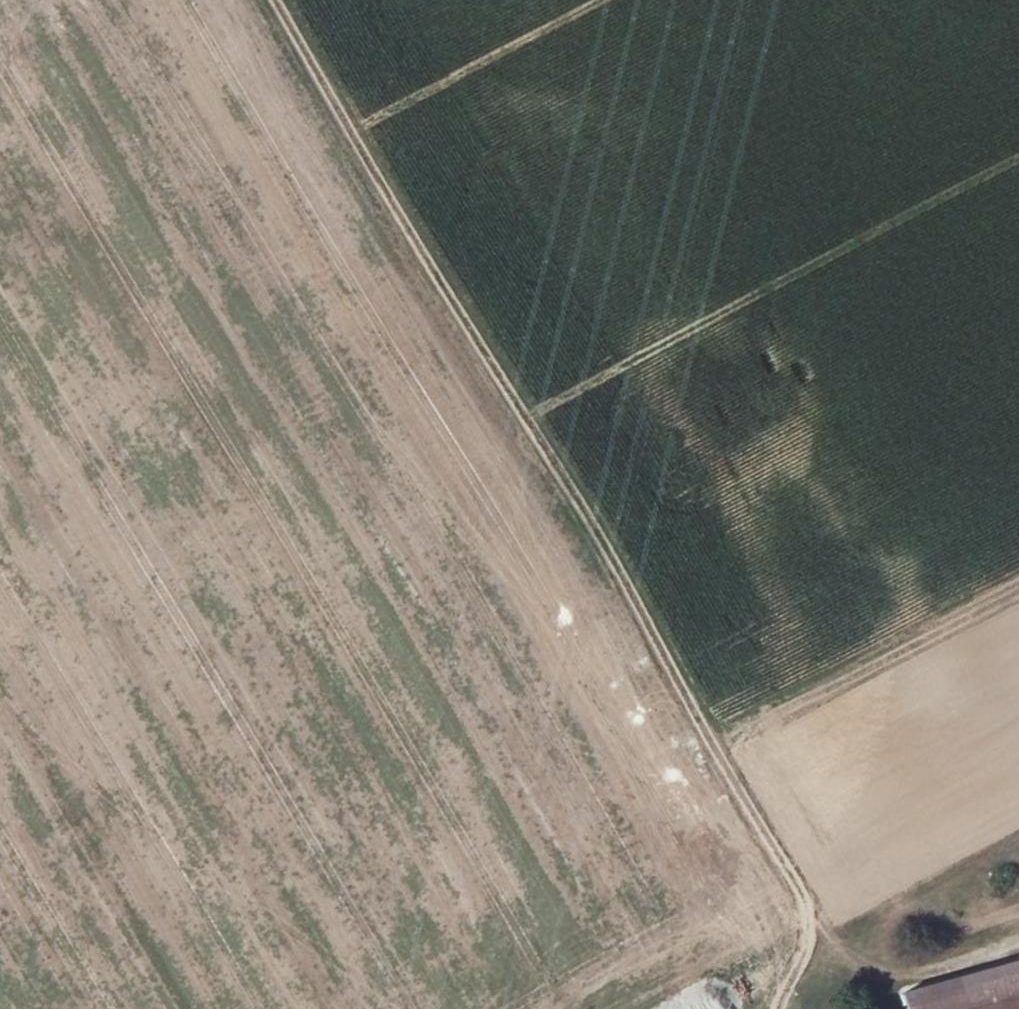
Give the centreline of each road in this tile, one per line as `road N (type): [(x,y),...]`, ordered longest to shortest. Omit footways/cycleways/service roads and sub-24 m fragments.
road 1 (track): [(279,0),(811,906),(806,959),(778,1008)]

